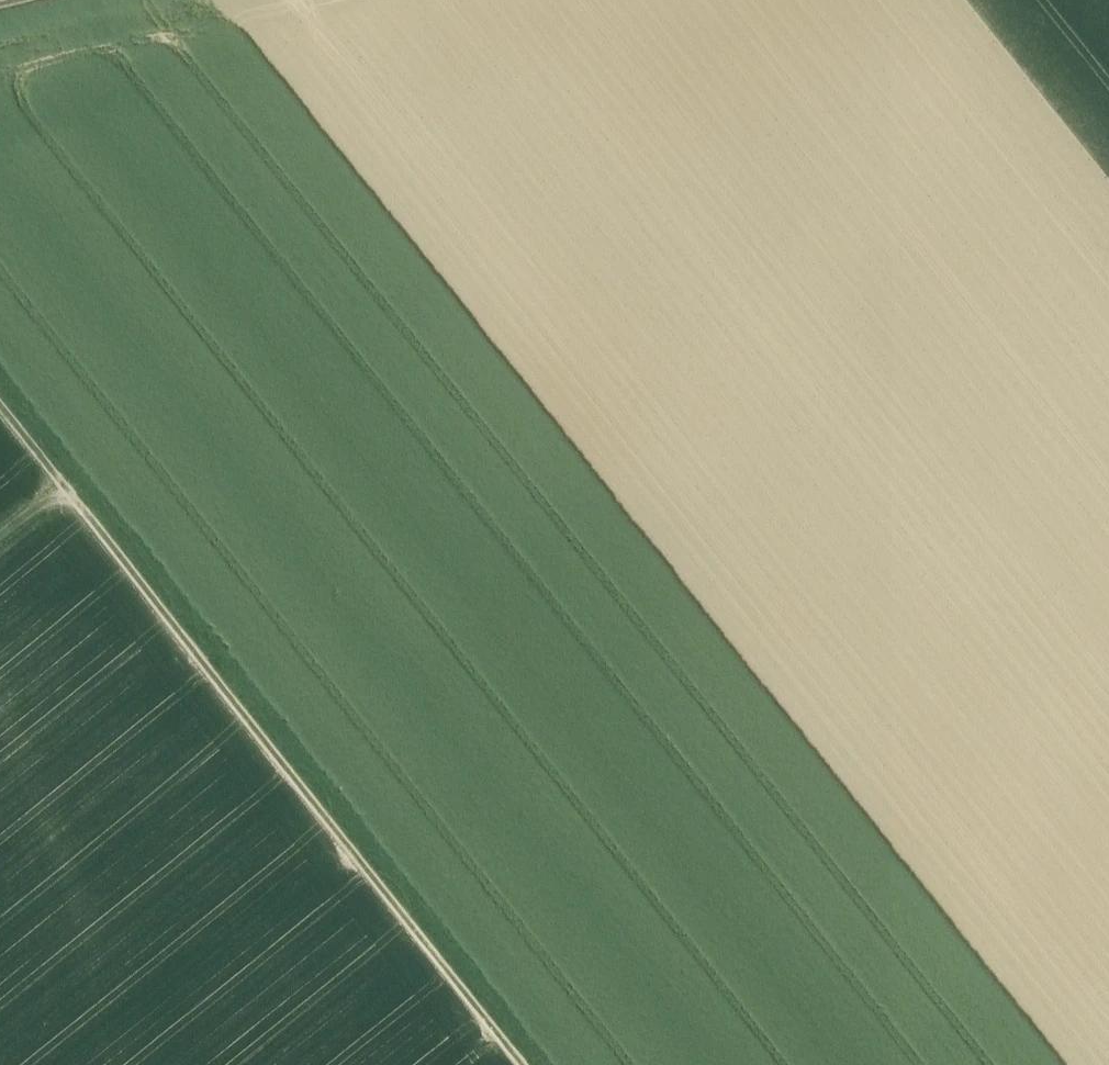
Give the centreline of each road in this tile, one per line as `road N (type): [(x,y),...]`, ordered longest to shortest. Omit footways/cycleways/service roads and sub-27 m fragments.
road 1 (track): [(518,1064),(60,487)]

